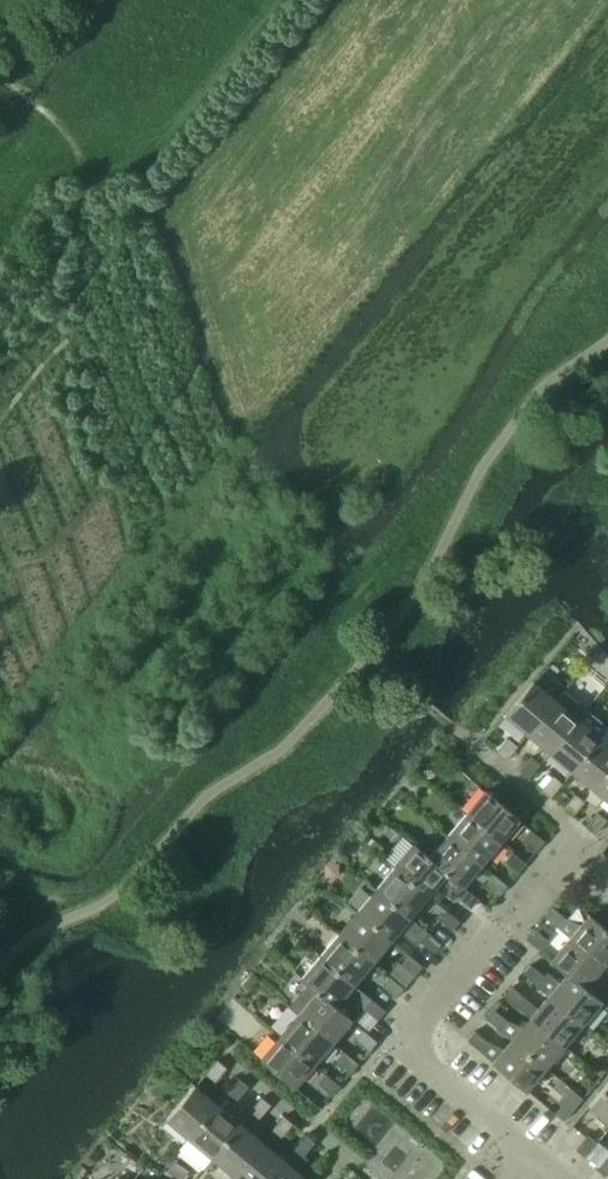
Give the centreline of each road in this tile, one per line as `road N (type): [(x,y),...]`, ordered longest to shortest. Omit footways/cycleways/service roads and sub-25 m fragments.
road 1 (residential): [(533,1162),(404,1047),(498,929)]

